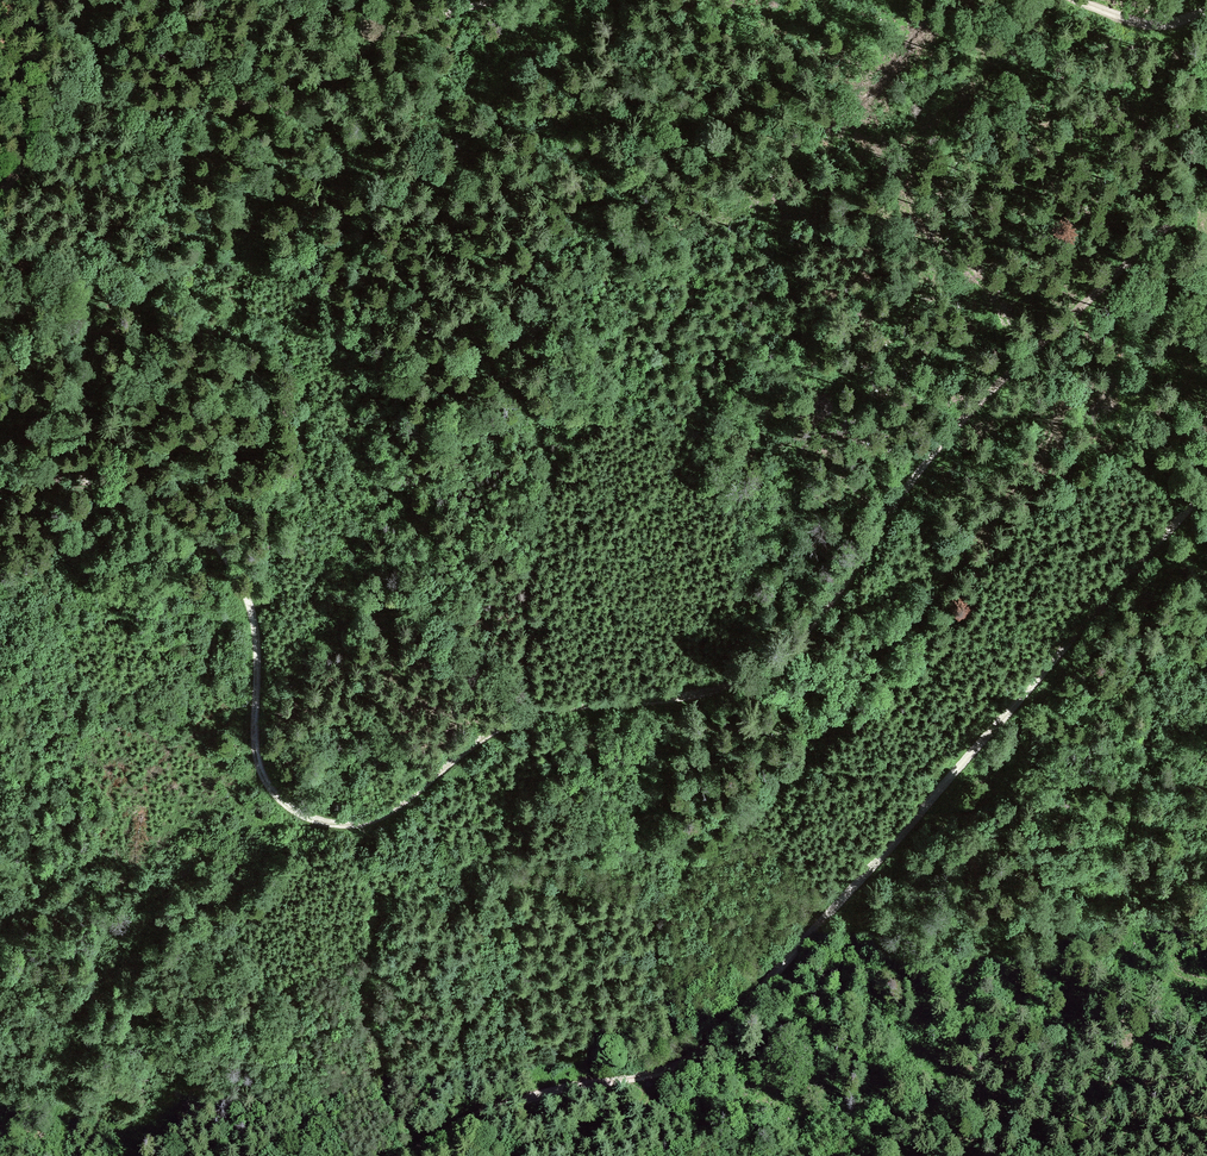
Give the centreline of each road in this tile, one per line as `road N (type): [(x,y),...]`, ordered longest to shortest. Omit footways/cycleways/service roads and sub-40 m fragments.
road 1 (track): [(0,483),(76,479),(141,490),(189,515),(227,558),(254,615),(265,780),(296,811),(356,825),(406,801),(498,728),(543,711),(722,690),(780,659),(960,421),(1206,196)]
road 2 (track): [(1206,492),(717,1041),(649,1087),(532,1110),(432,1155)]
road 3 (track): [(499,0),(410,28),(288,95),(247,106),(92,106),(72,113),(0,192)]
road 4 (track): [(1069,0),(1135,22),(1206,15)]

